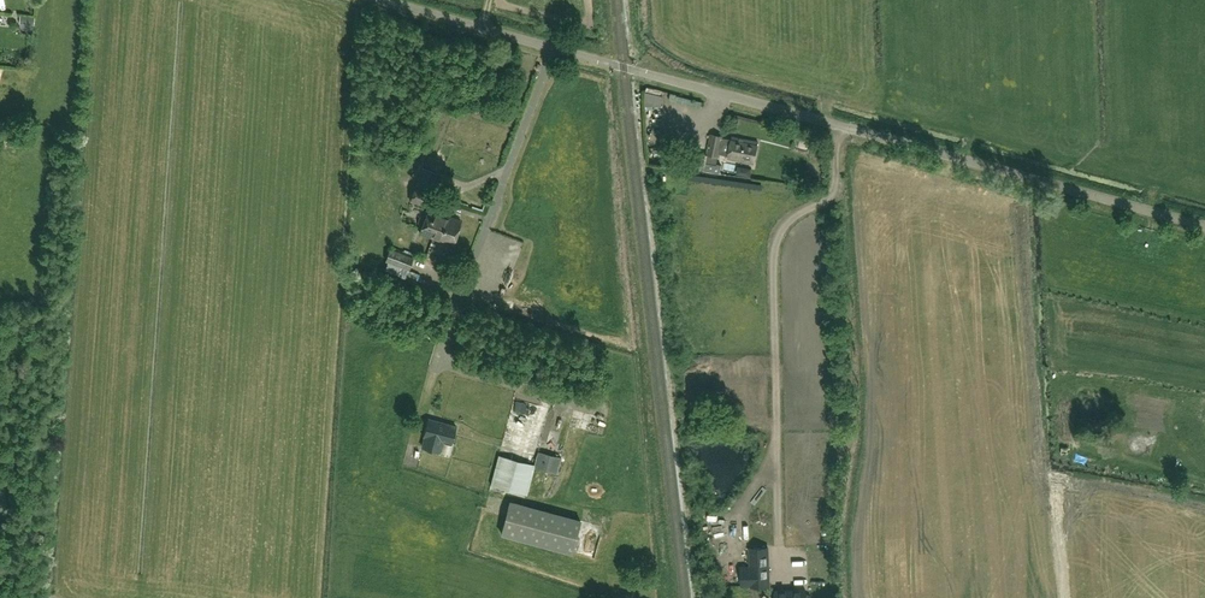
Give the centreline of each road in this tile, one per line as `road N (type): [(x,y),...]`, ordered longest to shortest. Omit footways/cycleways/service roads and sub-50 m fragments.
road 1 (unclassified): [(1204,226),(388,0)]
road 2 (track): [(838,125),(839,196),(793,215),(773,244),(778,465)]
road 3 (track): [(555,47),(439,366)]

